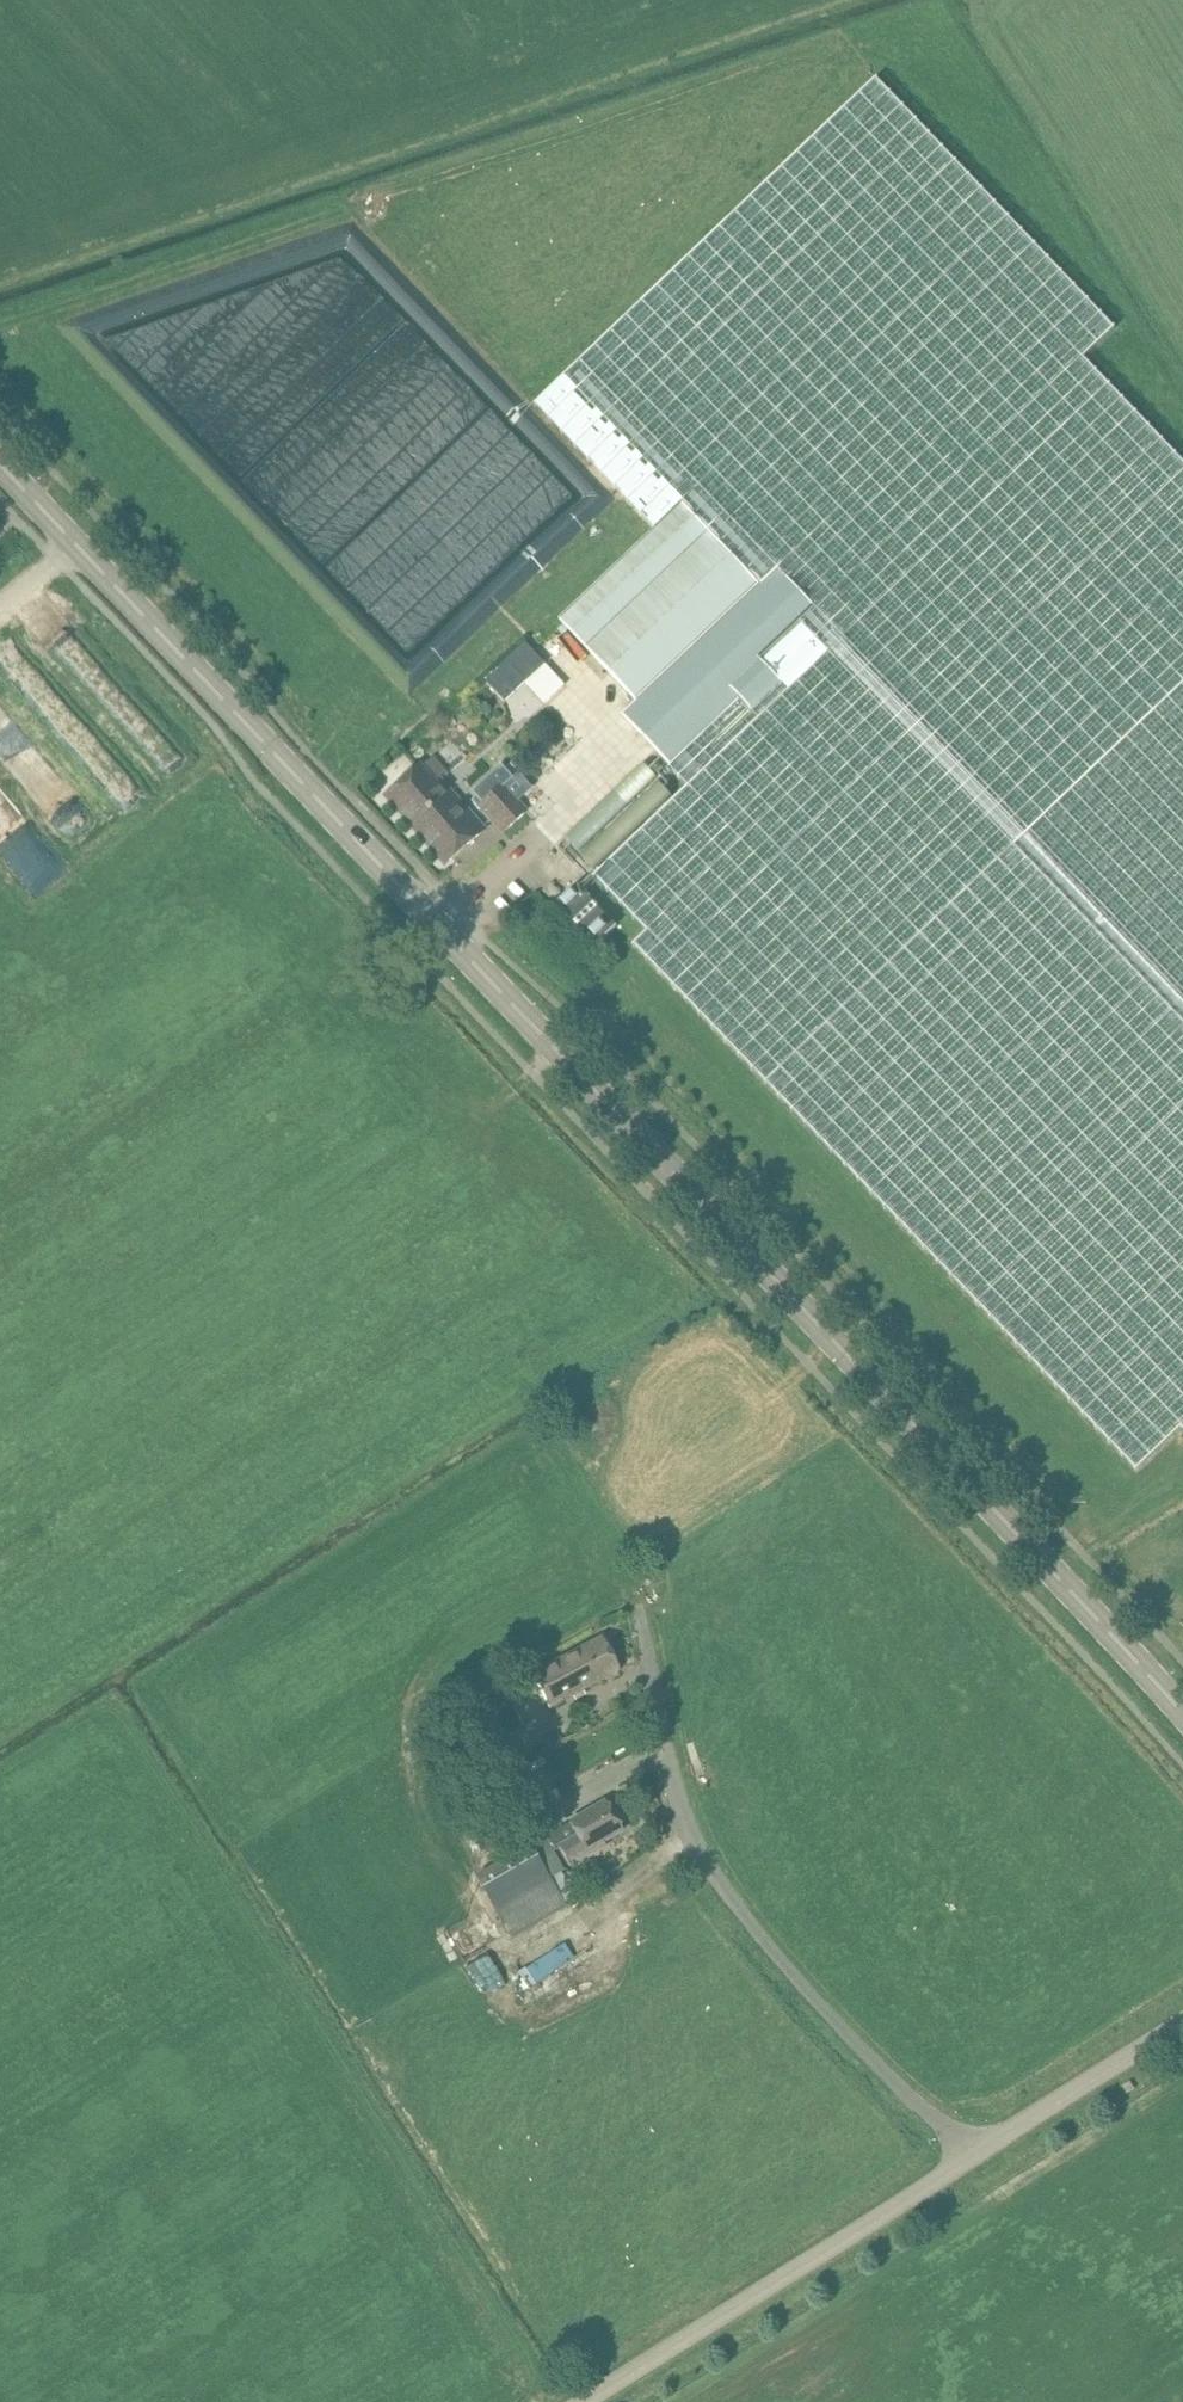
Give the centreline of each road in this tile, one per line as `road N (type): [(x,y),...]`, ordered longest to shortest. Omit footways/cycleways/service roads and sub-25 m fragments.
road 1 (tertiary): [(1182,1725),(979,1491),(278,763),(0,462)]
road 2 (unclassified): [(967,2156),(812,1998),(711,1873),(681,1805),(635,1609)]
road 3 (unclassified): [(583,2401),(967,2156)]
road 4 (unclassified): [(967,2156),(1182,2021)]

